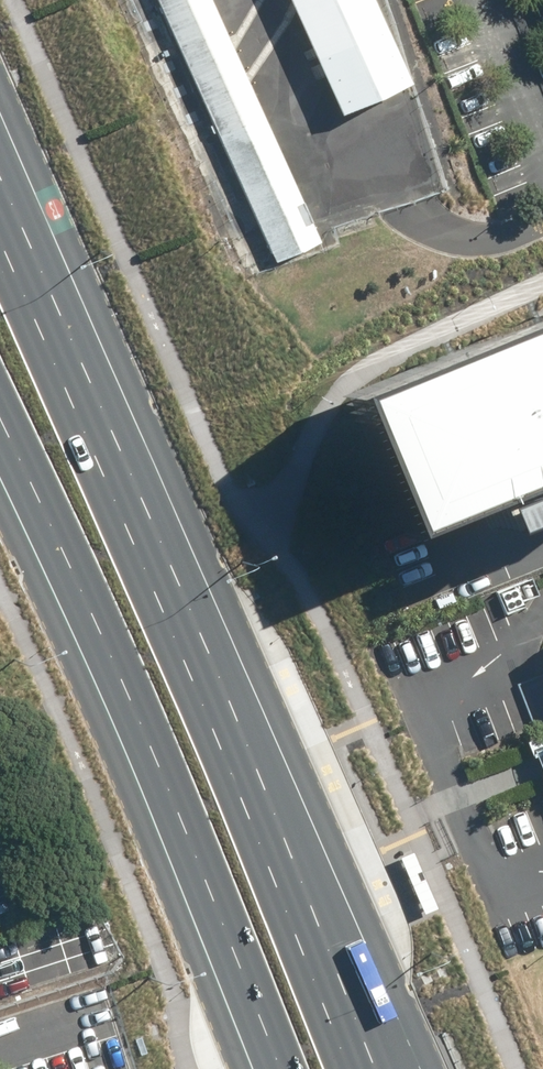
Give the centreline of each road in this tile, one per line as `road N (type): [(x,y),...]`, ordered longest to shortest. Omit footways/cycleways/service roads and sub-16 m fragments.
road 1 (primary): [(0,169),(179,574),(380,1068)]
road 2 (primary): [(271,1068),(117,693),(0,441)]

